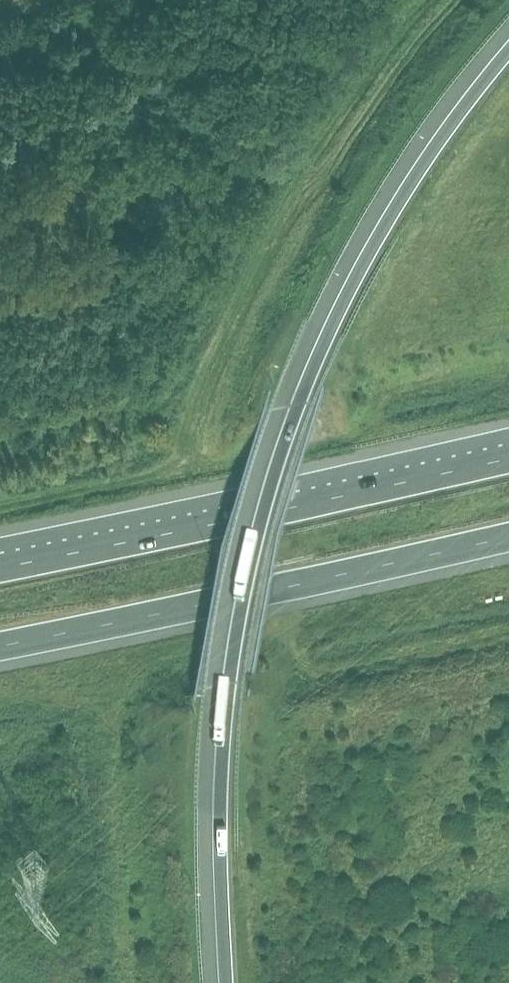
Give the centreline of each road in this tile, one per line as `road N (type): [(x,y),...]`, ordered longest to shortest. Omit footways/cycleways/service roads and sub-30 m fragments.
road 1 (motorway): [(508,53),(447,130),(355,280),(275,475),(240,628),(223,755),(227,982)]
road 2 (motorway): [(0,645),(508,536)]
road 3 (motorway): [(508,458),(0,566)]

